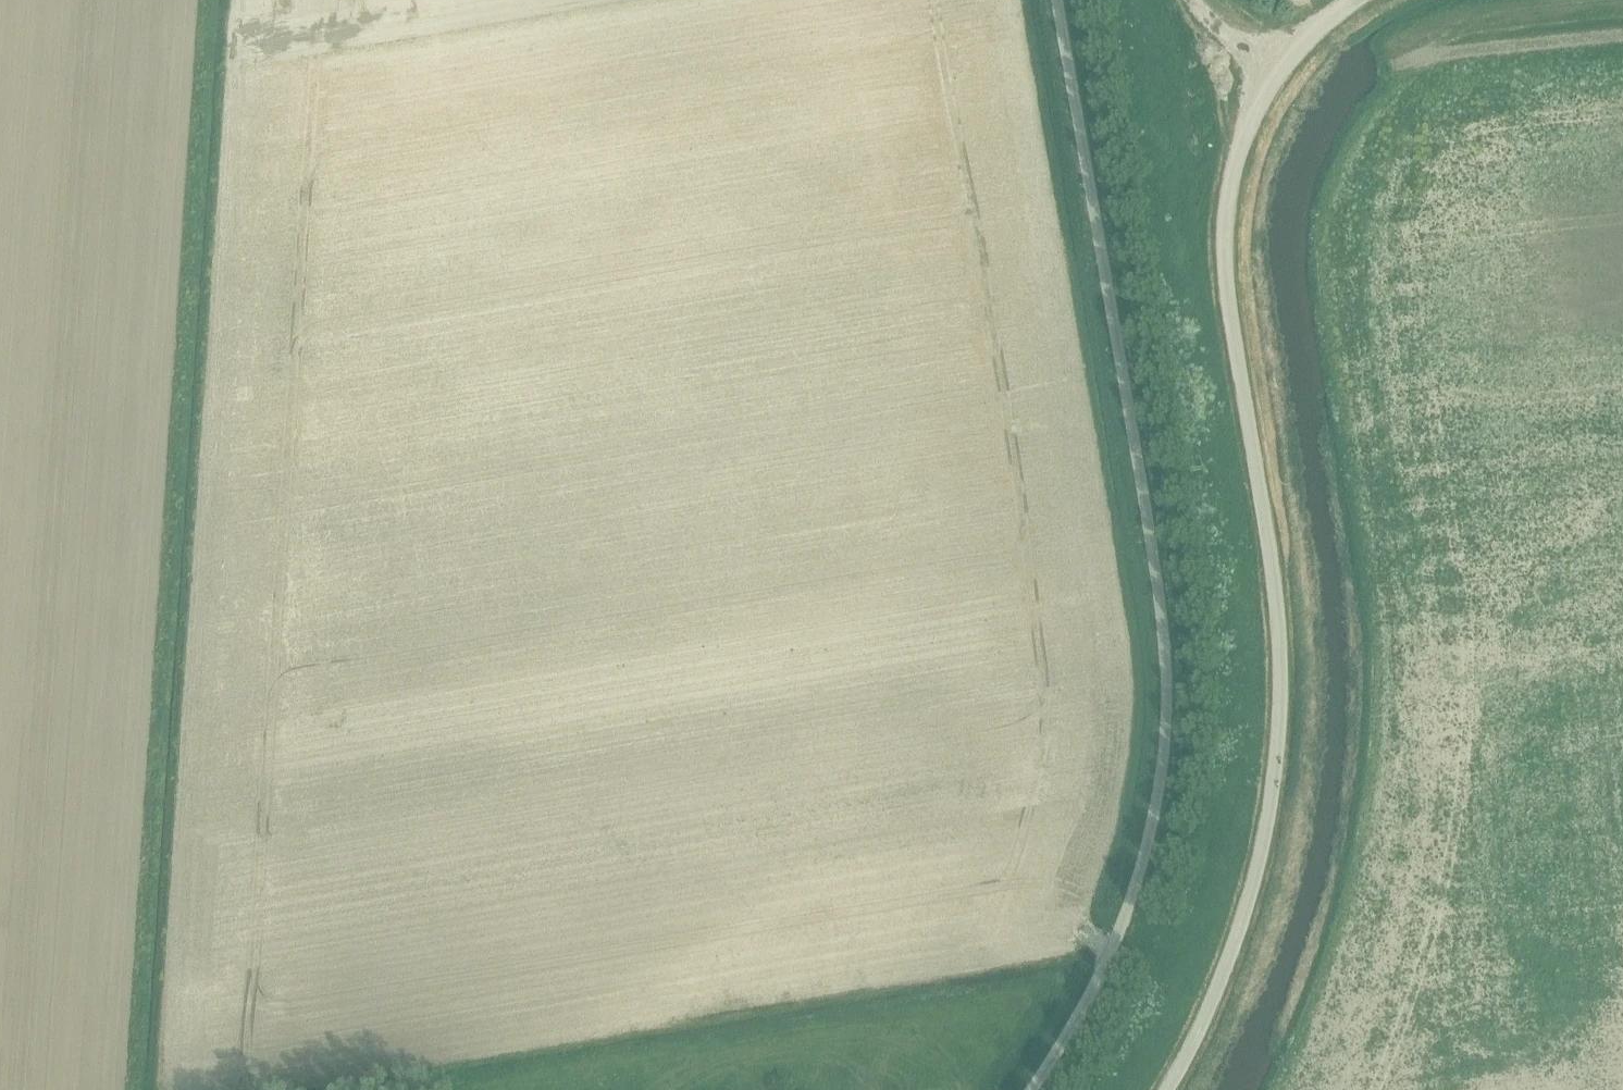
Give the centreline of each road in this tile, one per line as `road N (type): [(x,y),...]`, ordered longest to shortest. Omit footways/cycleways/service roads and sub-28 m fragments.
road 1 (unclassified): [(1175,1089),(1259,919),(1285,788),(1278,595),(1227,222),(1246,134),(1277,67),(1363,0)]
road 2 (unclassified): [(1047,1089),(1126,941),(1161,849),(1174,772),(1175,554),(1121,326),(1065,0)]

